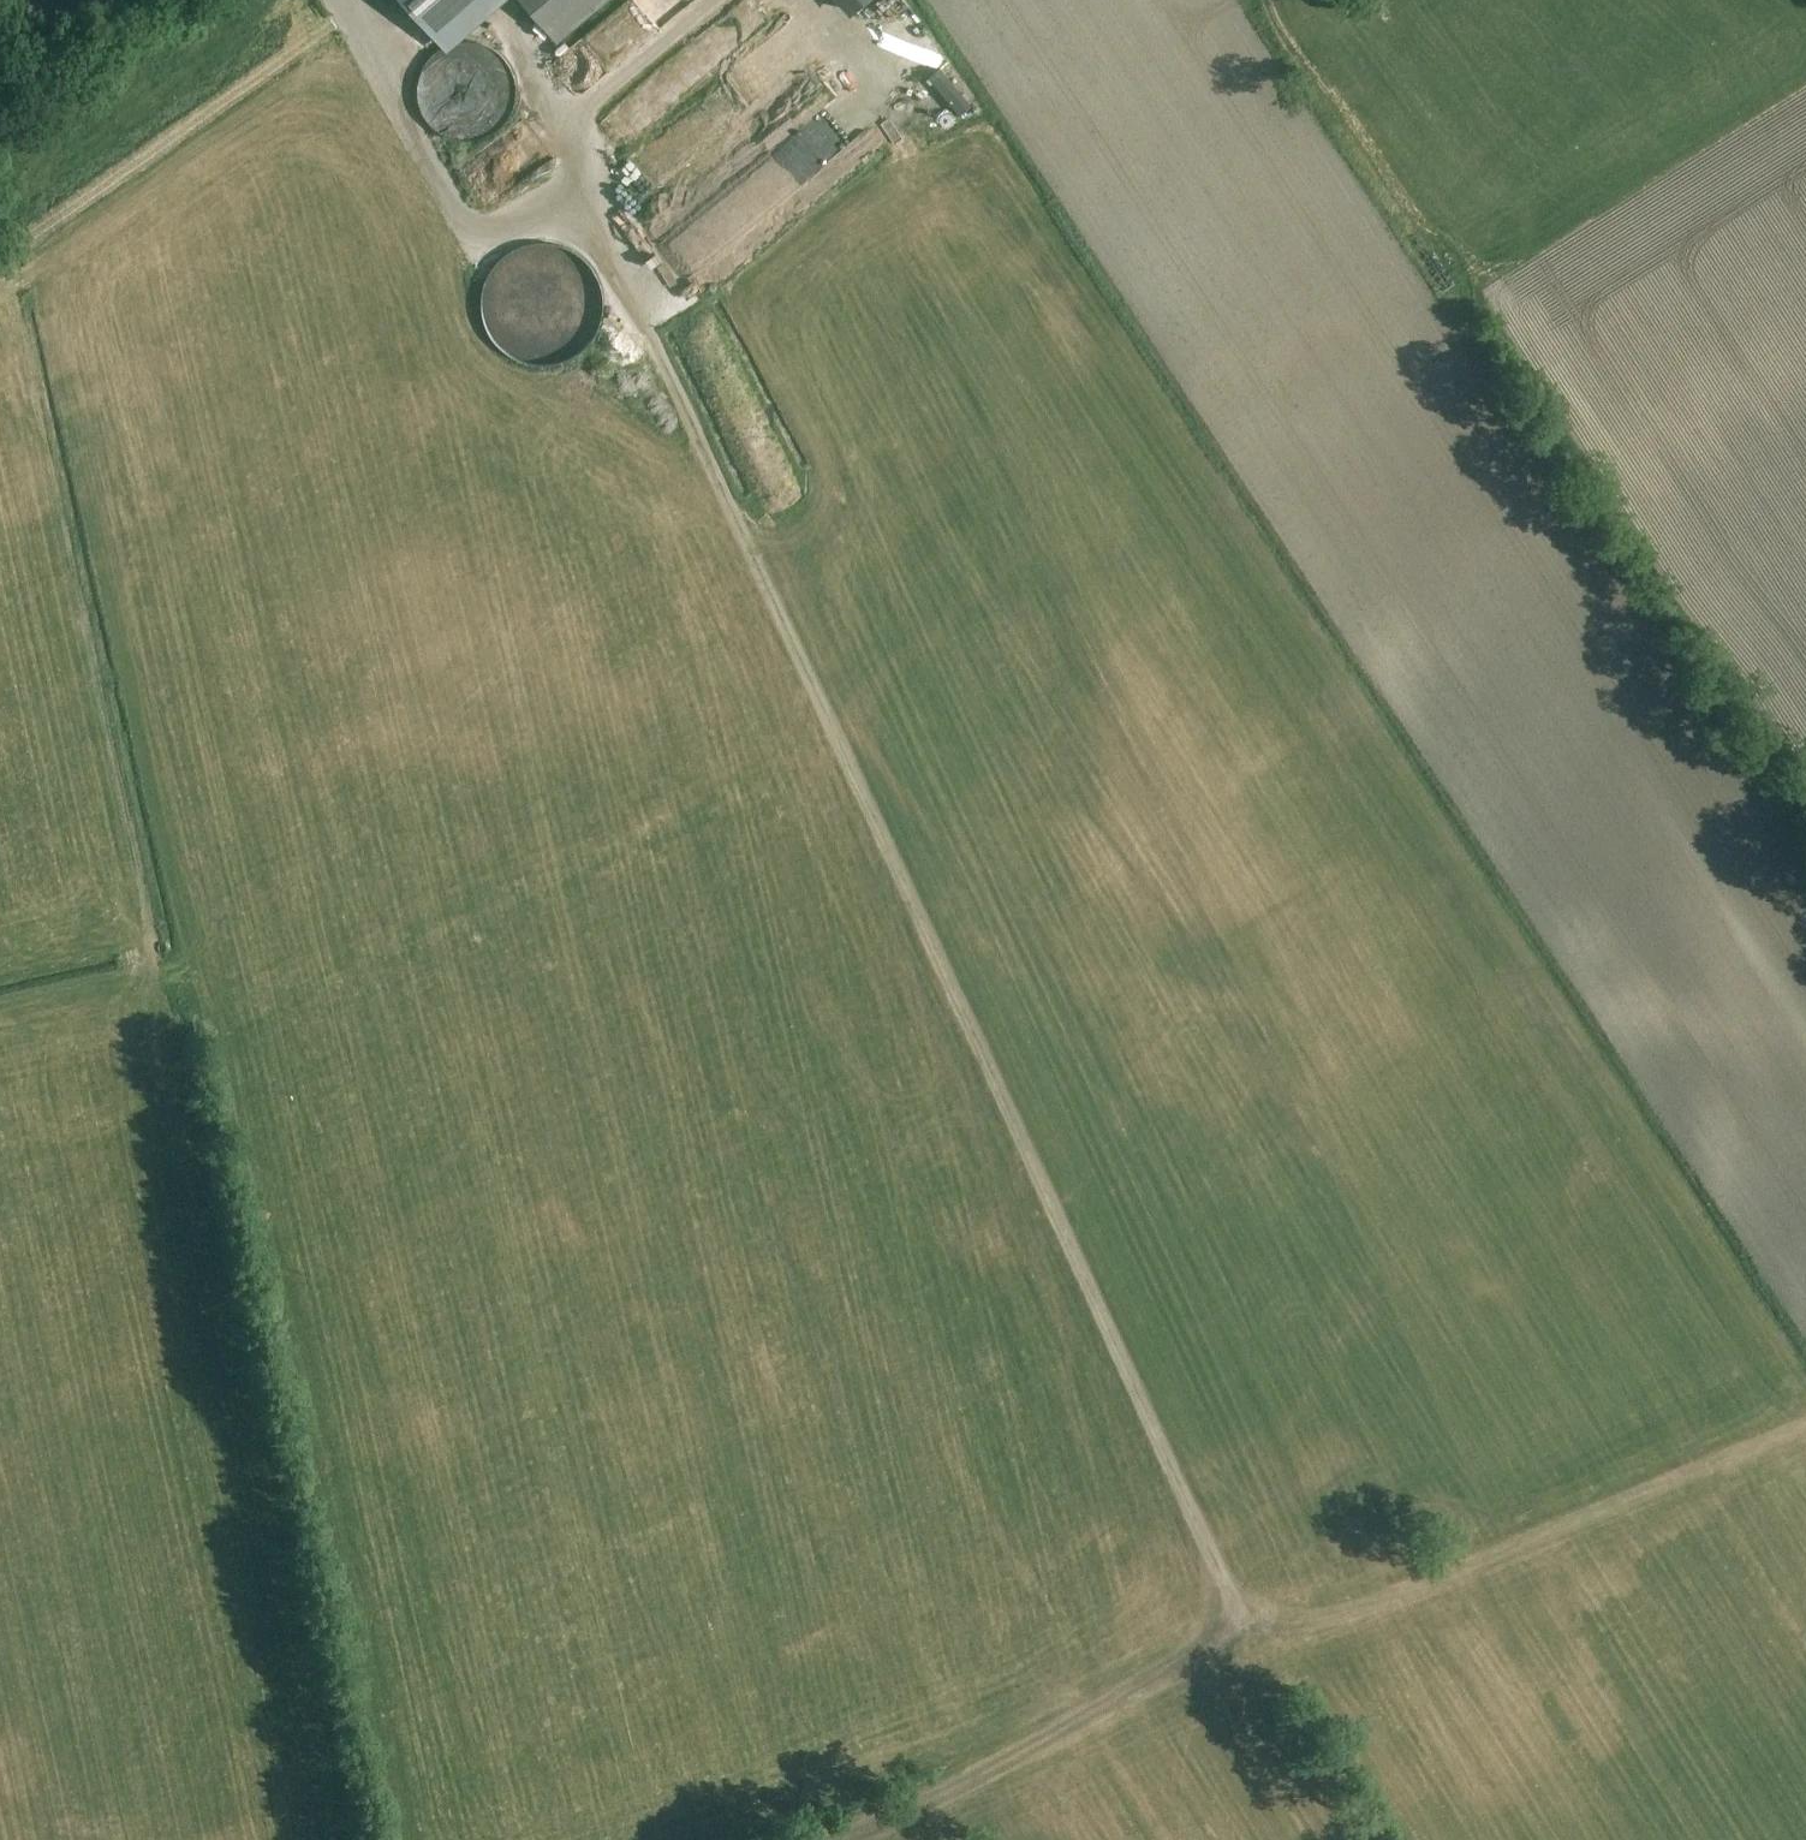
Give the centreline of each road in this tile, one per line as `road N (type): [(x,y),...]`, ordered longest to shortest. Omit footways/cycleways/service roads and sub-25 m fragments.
road 1 (track): [(340,0),(471,229),(506,230),(561,198),(587,200),(1238,1613)]

